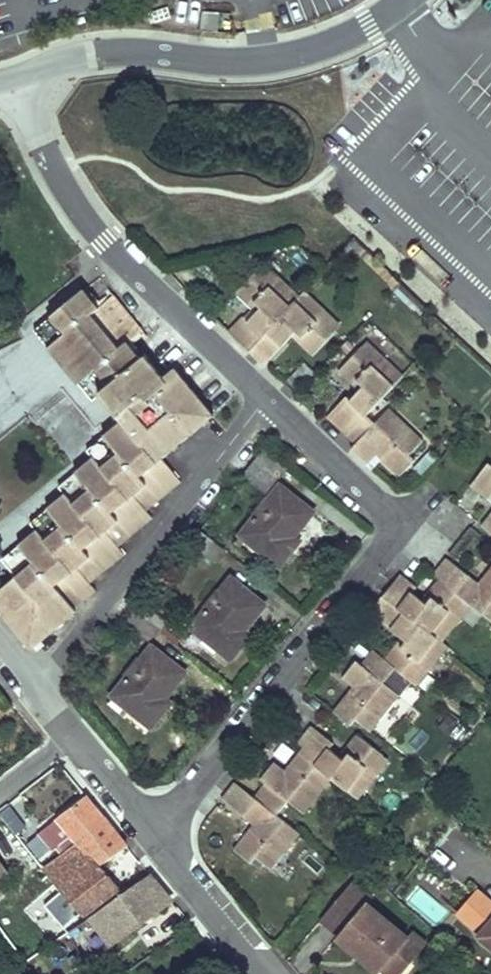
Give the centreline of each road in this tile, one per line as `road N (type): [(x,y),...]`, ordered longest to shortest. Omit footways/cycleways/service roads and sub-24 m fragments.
road 1 (residential): [(154,834),(380,548),(390,525),(376,490),(270,393)]
road 2 (residential): [(14,83),(68,59),(122,53),(288,58),(335,44),(406,0)]
road 3 (residential): [(270,393),(104,242),(14,83)]
road 4 (residential): [(31,685),(270,393)]
road 5 (residential): [(271,973),(154,834)]
road 6 (residential): [(154,834),(68,726)]

